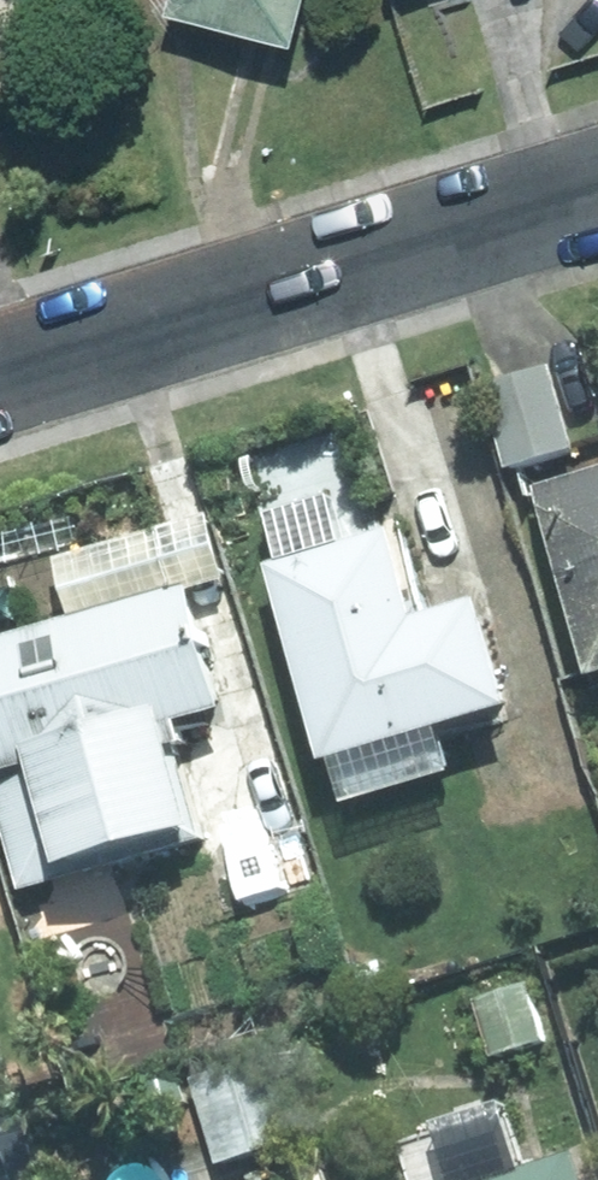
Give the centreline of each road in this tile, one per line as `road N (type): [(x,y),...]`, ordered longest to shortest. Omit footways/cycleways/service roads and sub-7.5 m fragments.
road 1 (residential): [(597,191),(0,380)]

